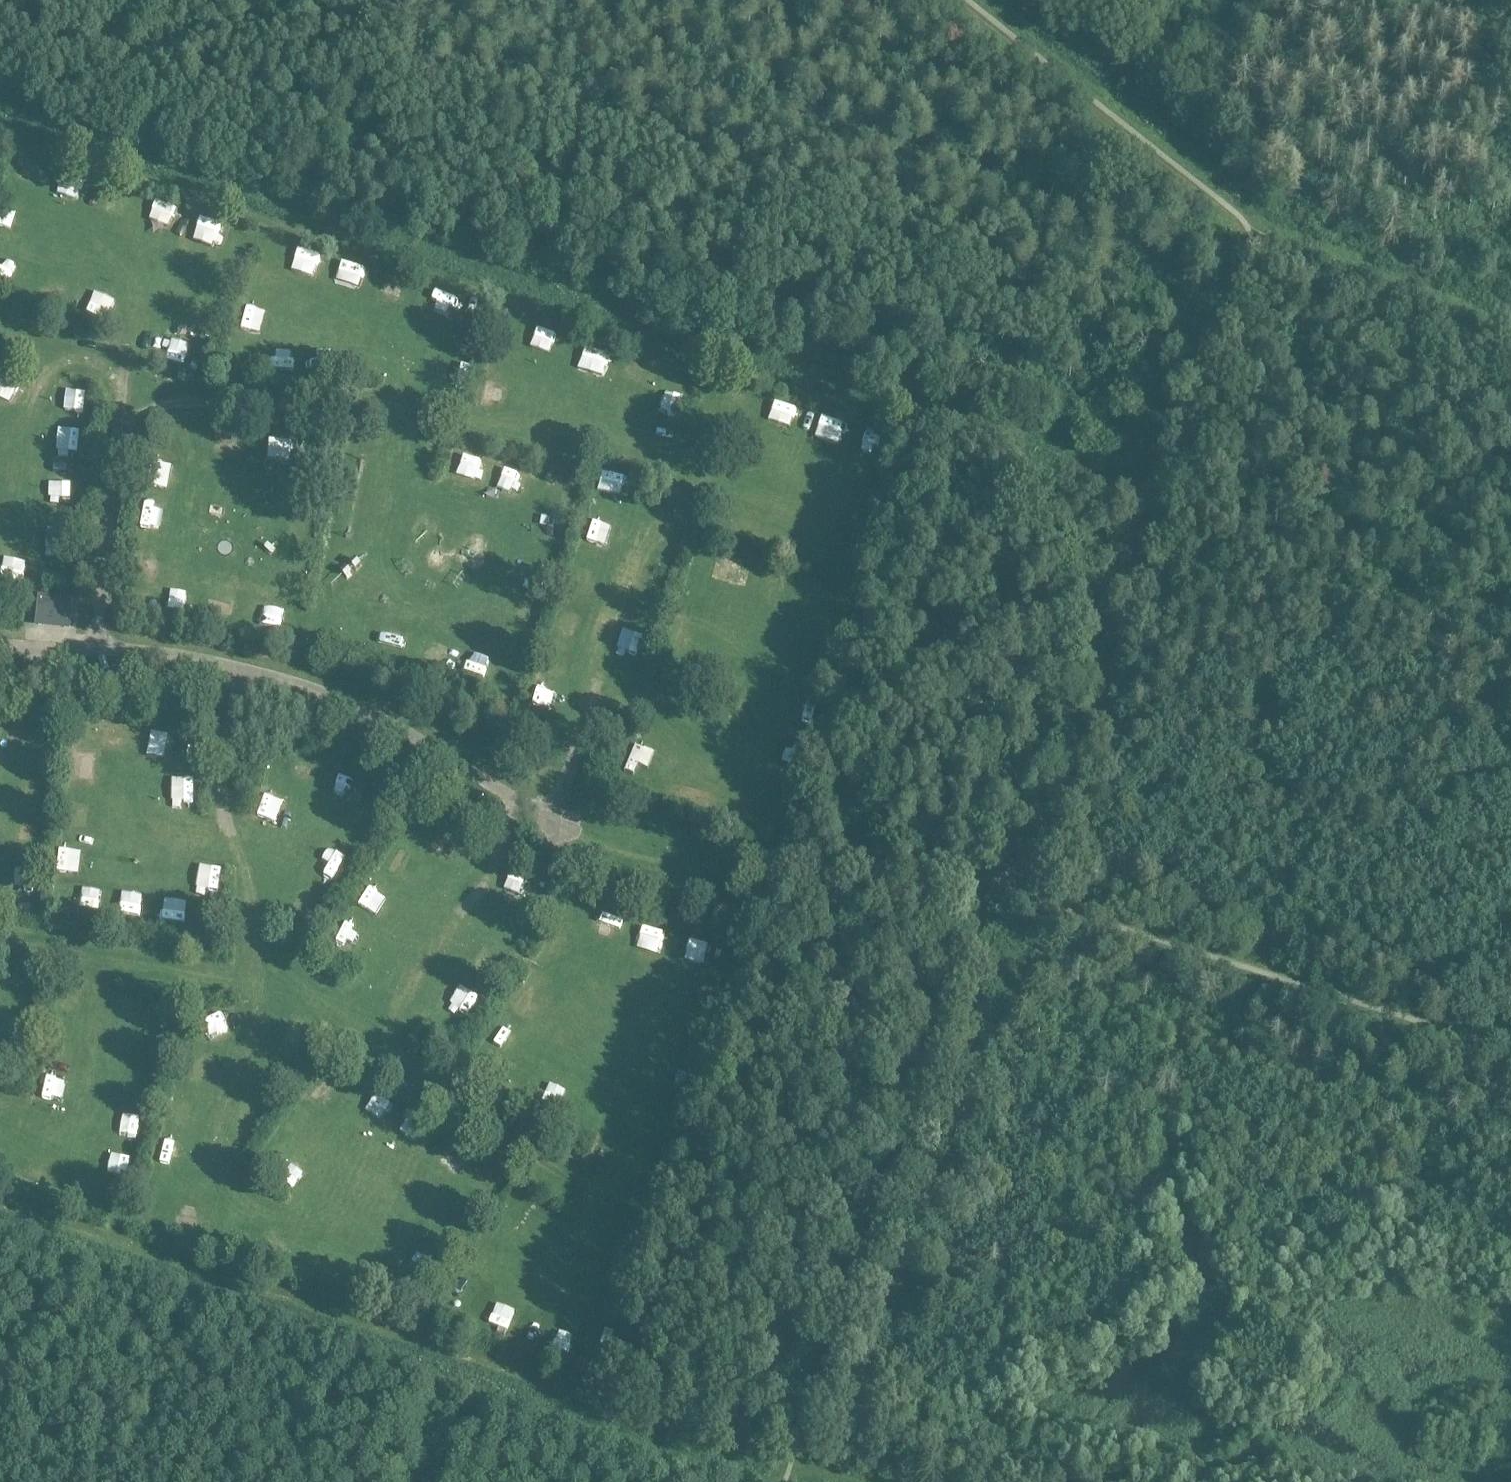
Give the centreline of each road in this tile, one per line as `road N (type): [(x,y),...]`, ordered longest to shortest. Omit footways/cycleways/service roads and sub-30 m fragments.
road 1 (track): [(743,1481),(0,1241)]
road 2 (track): [(1255,234),(1510,335)]

